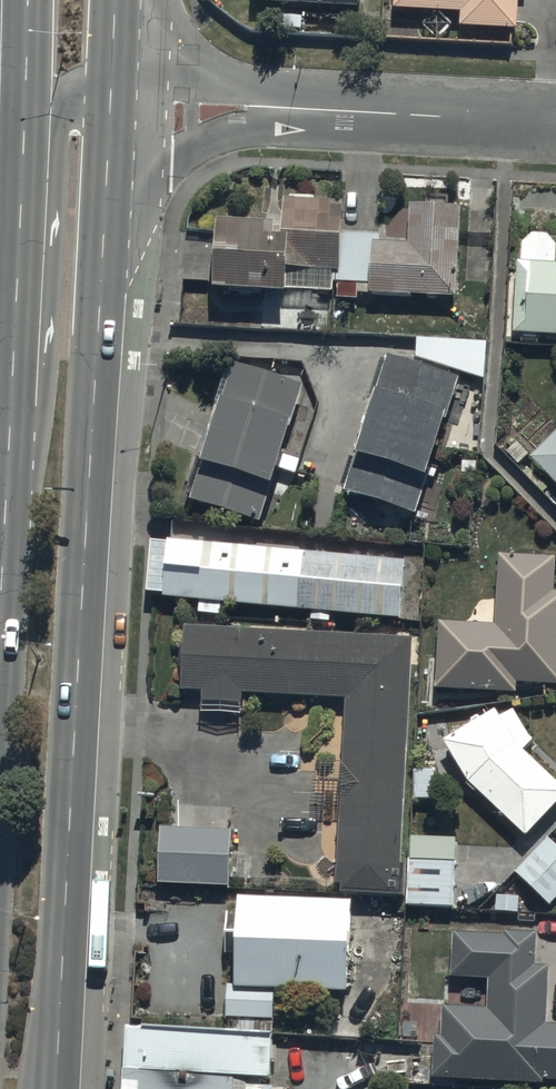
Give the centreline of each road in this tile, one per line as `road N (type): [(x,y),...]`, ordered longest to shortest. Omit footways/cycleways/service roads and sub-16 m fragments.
road 1 (secondary): [(110,102),(57,1088)]
road 2 (secondary): [(0,595),(24,97)]
road 3 (residential): [(110,102),(555,123)]

